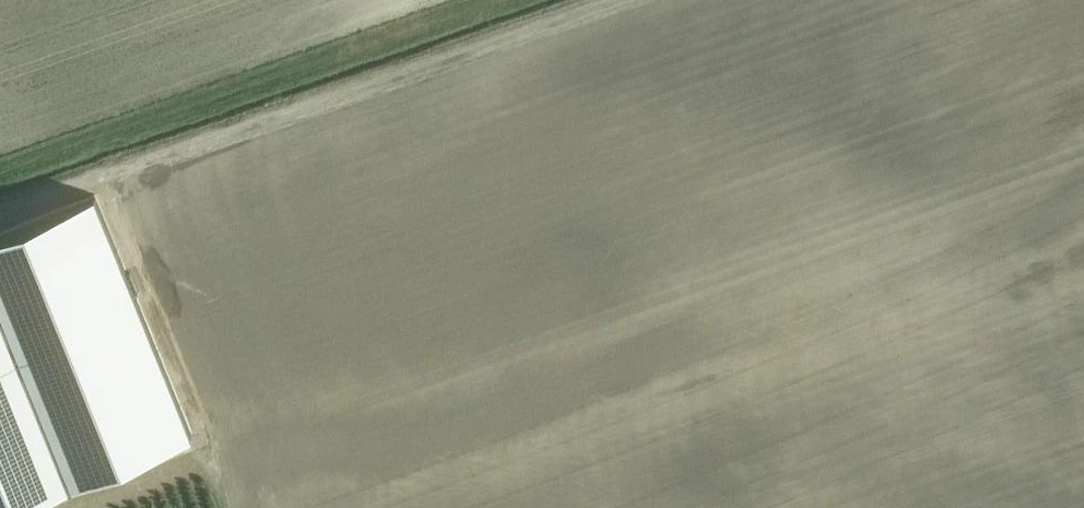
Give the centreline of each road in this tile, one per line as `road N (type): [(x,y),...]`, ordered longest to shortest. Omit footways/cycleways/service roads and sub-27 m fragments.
road 1 (track): [(636,0),(0,225)]

